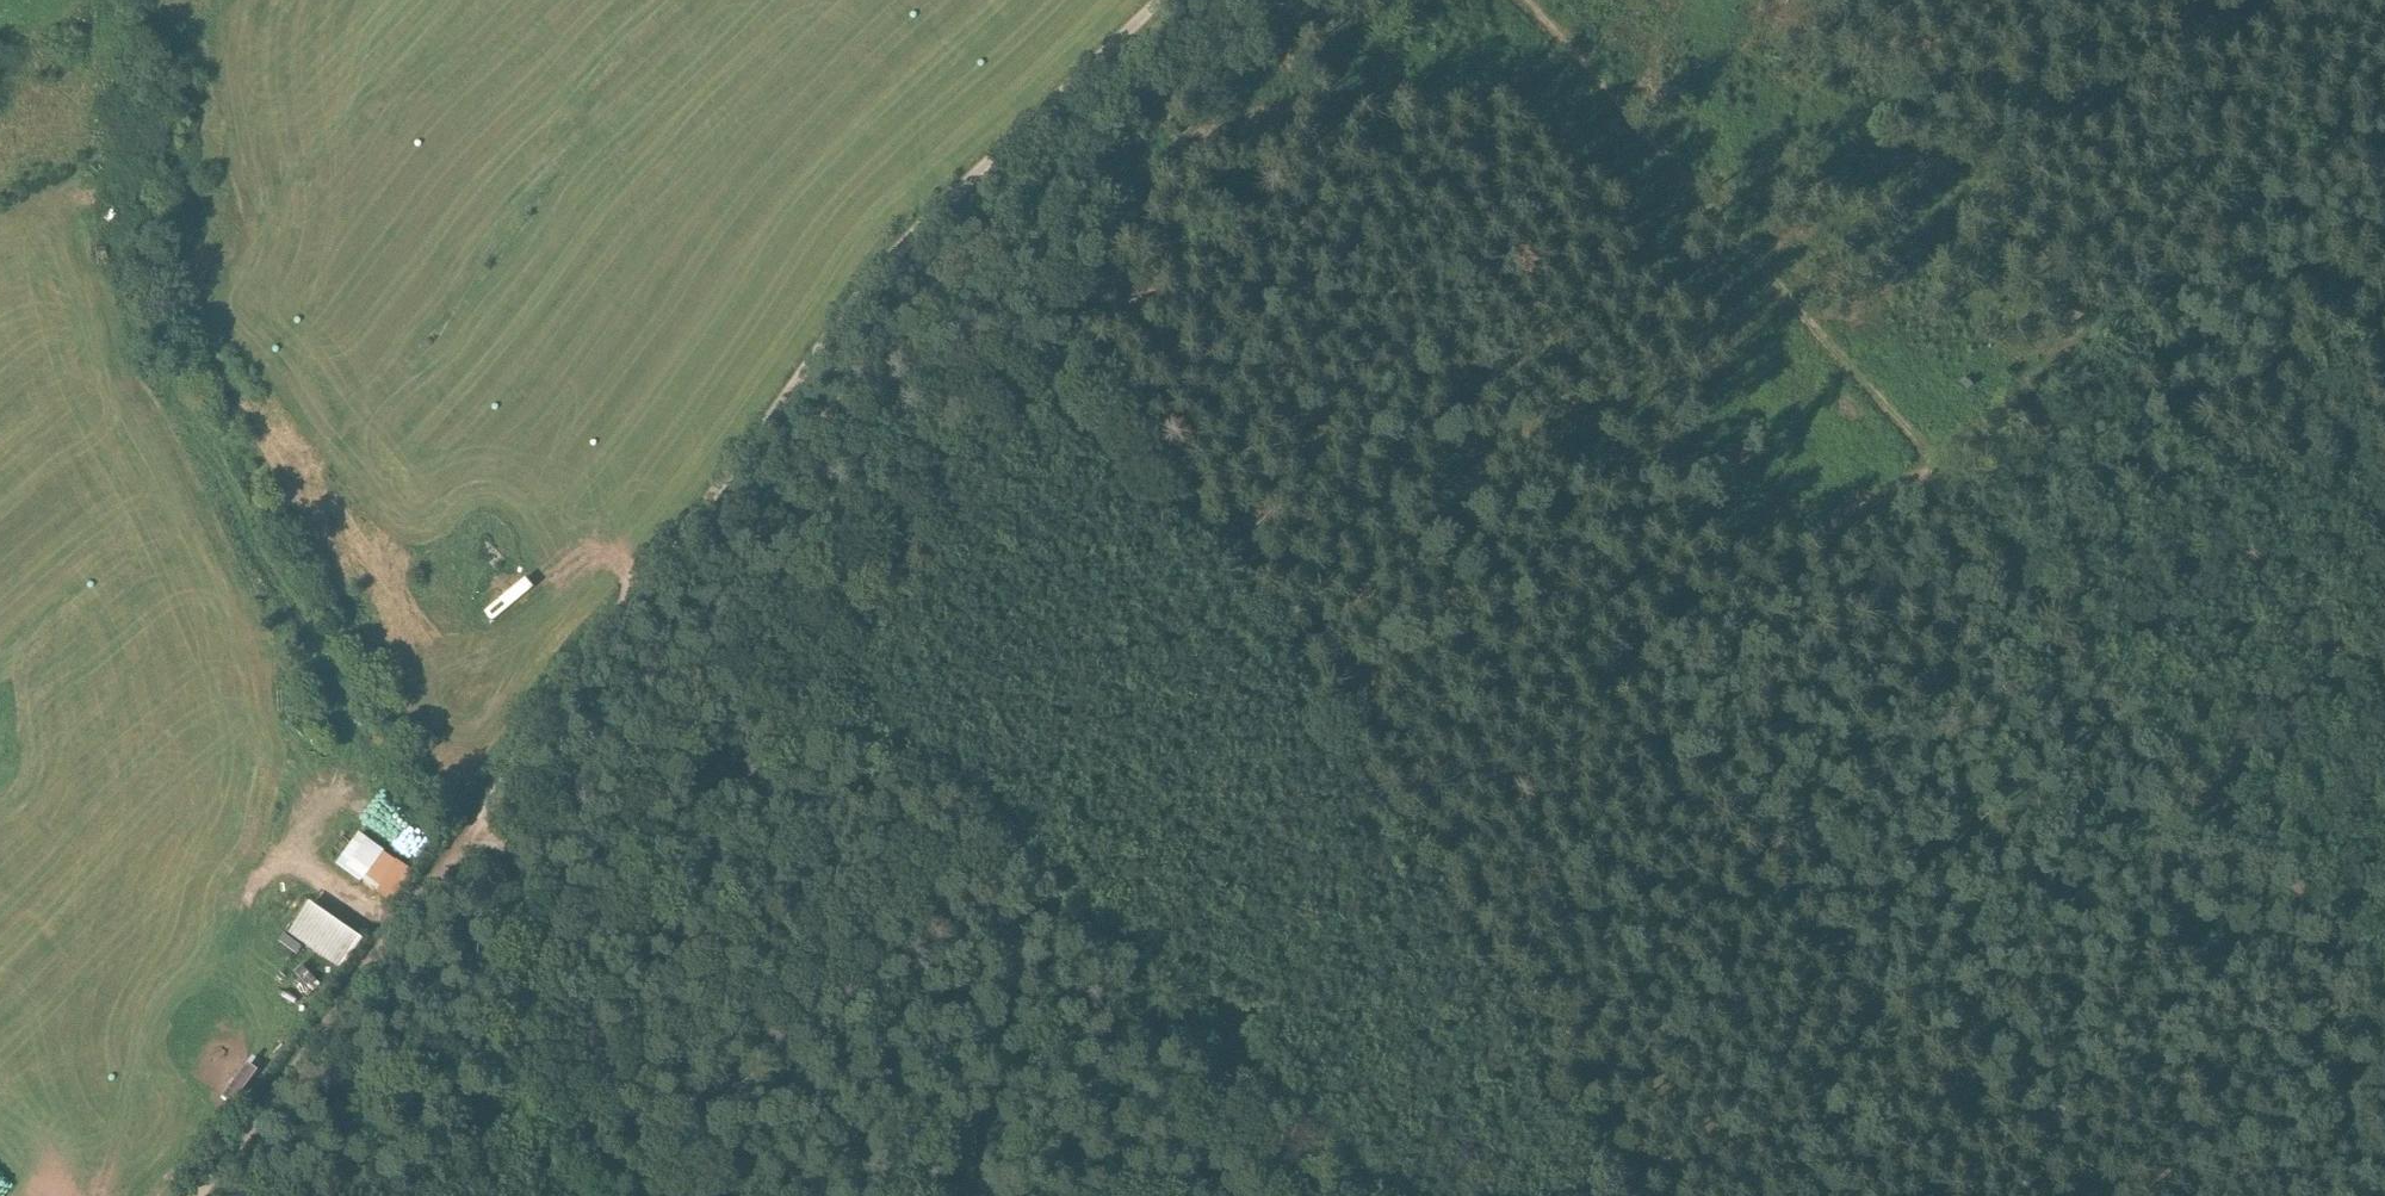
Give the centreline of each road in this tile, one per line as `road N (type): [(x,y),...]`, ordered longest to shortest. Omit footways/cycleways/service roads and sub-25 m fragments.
road 1 (track): [(190,1195),(463,828),(587,638),(789,379),(1065,82),(1155,0)]
road 2 (track): [(1540,0),(2384,974)]
road 3 (track): [(717,1195),(642,1176),(591,1136),(576,1093),(566,987),(548,928),(522,875),(485,836),(463,828)]

